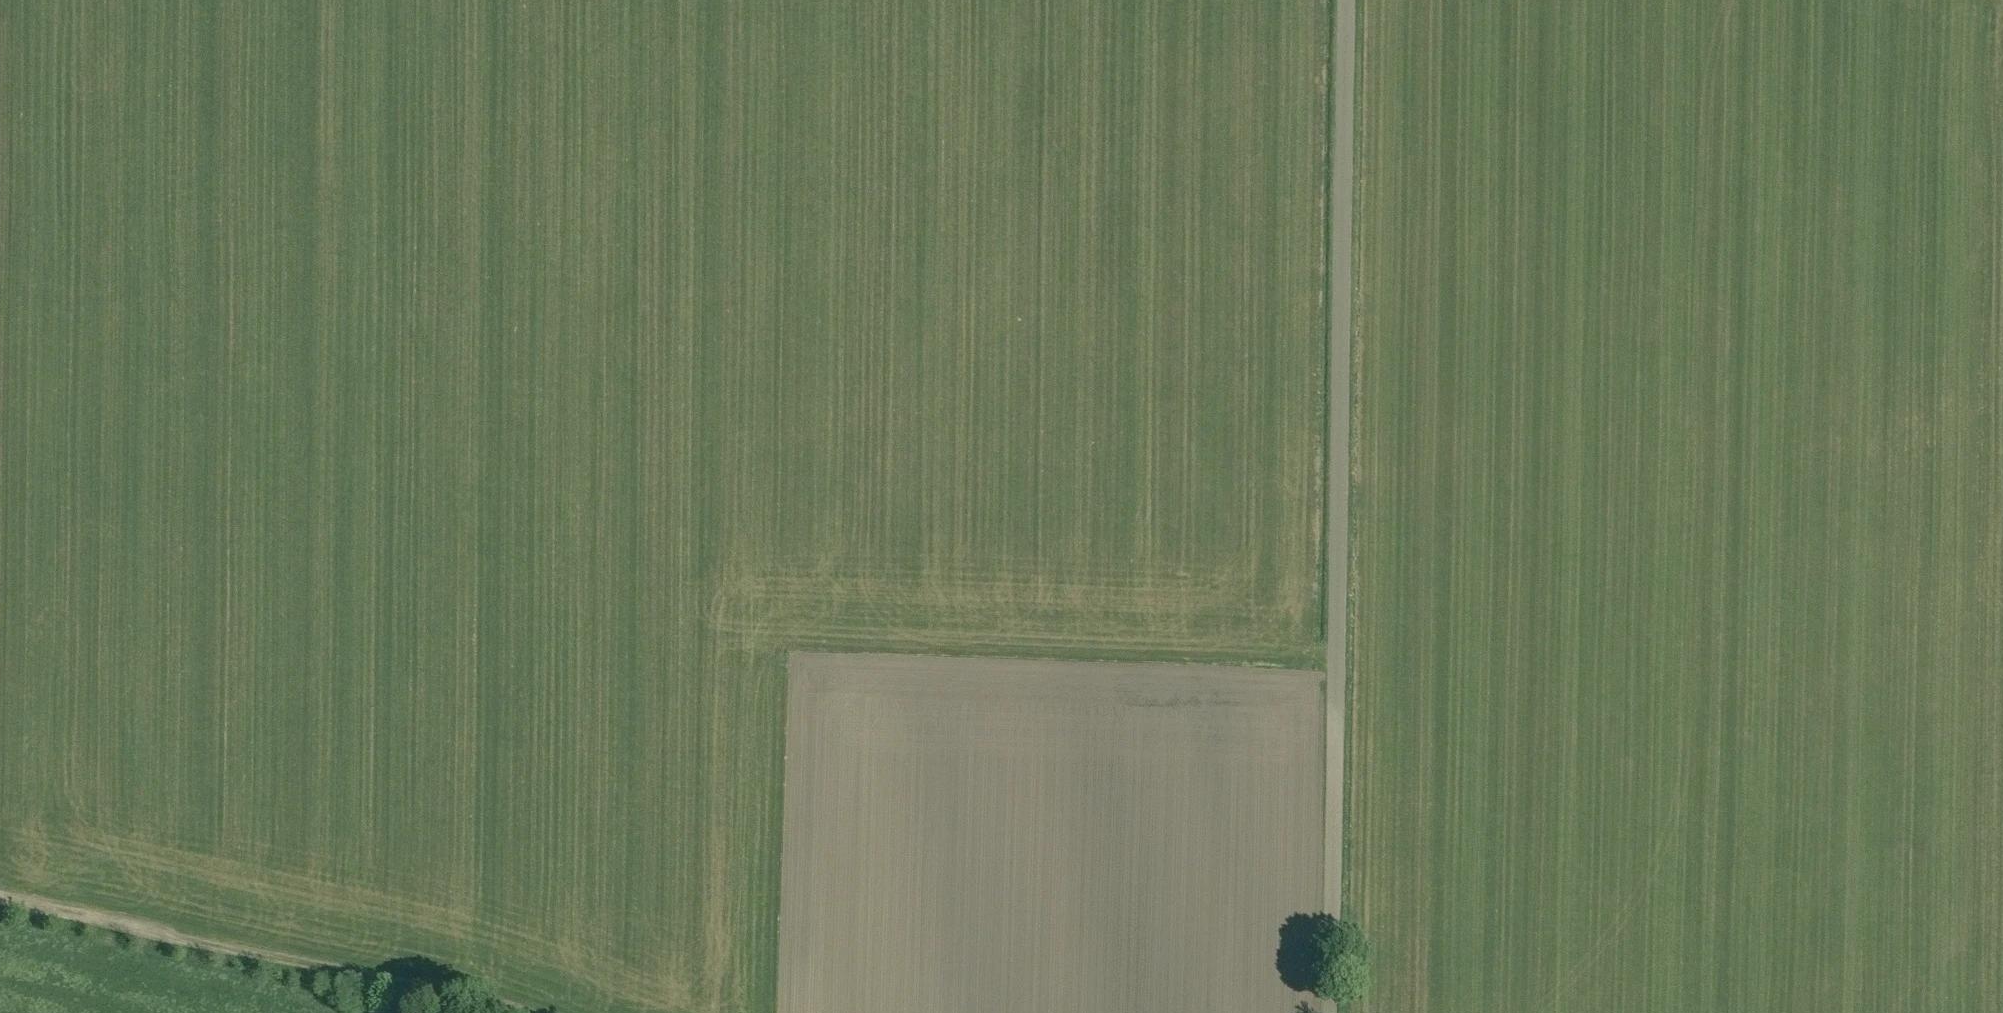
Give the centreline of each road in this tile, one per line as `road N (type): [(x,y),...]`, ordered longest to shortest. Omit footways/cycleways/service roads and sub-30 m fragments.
road 1 (unclassified): [(1333,1012),(1348,0)]
road 2 (track): [(0,899),(426,987),(511,1012)]

